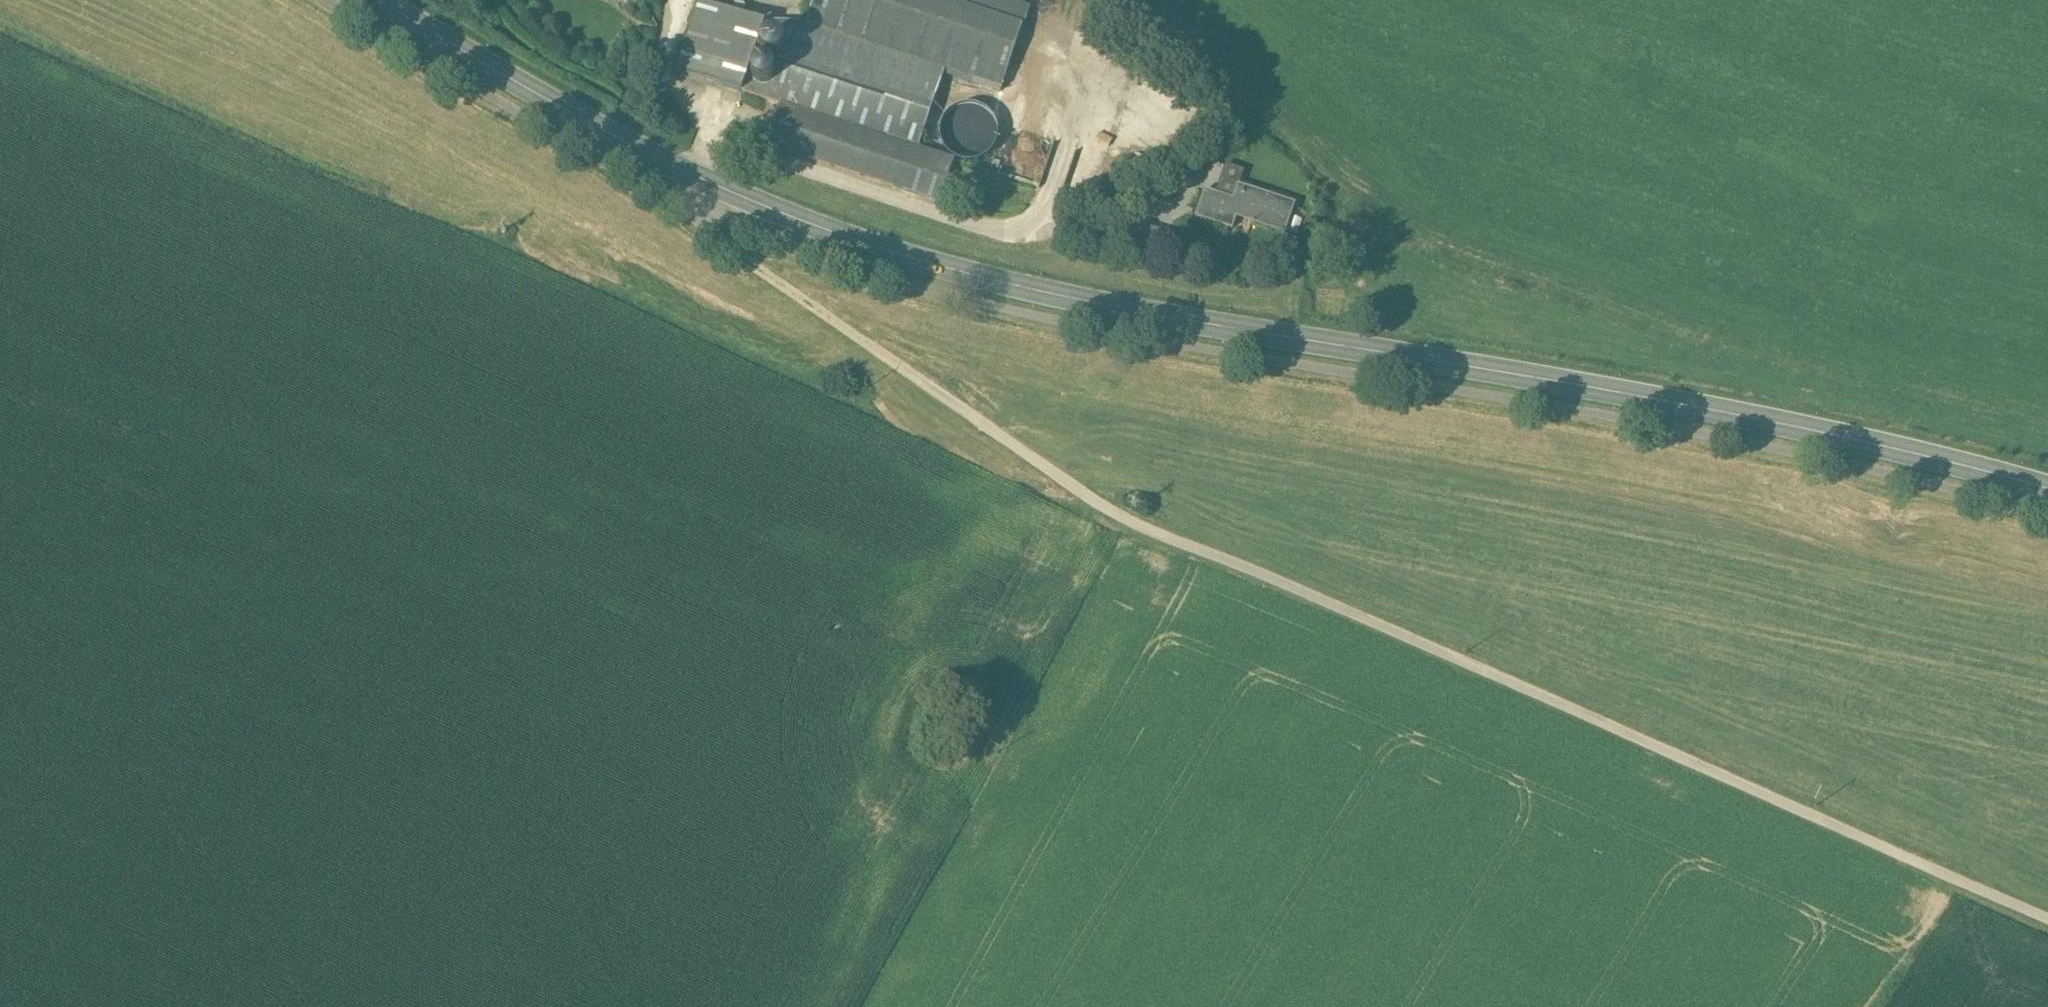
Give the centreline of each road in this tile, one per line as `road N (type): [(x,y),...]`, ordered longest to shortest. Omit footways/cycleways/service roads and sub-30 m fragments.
road 1 (secondary): [(2047,497),(1793,431),(1052,299),(855,246),(749,204),(589,123),(376,0)]
road 2 (track): [(687,172),(695,230),(1103,510),(2047,914)]

